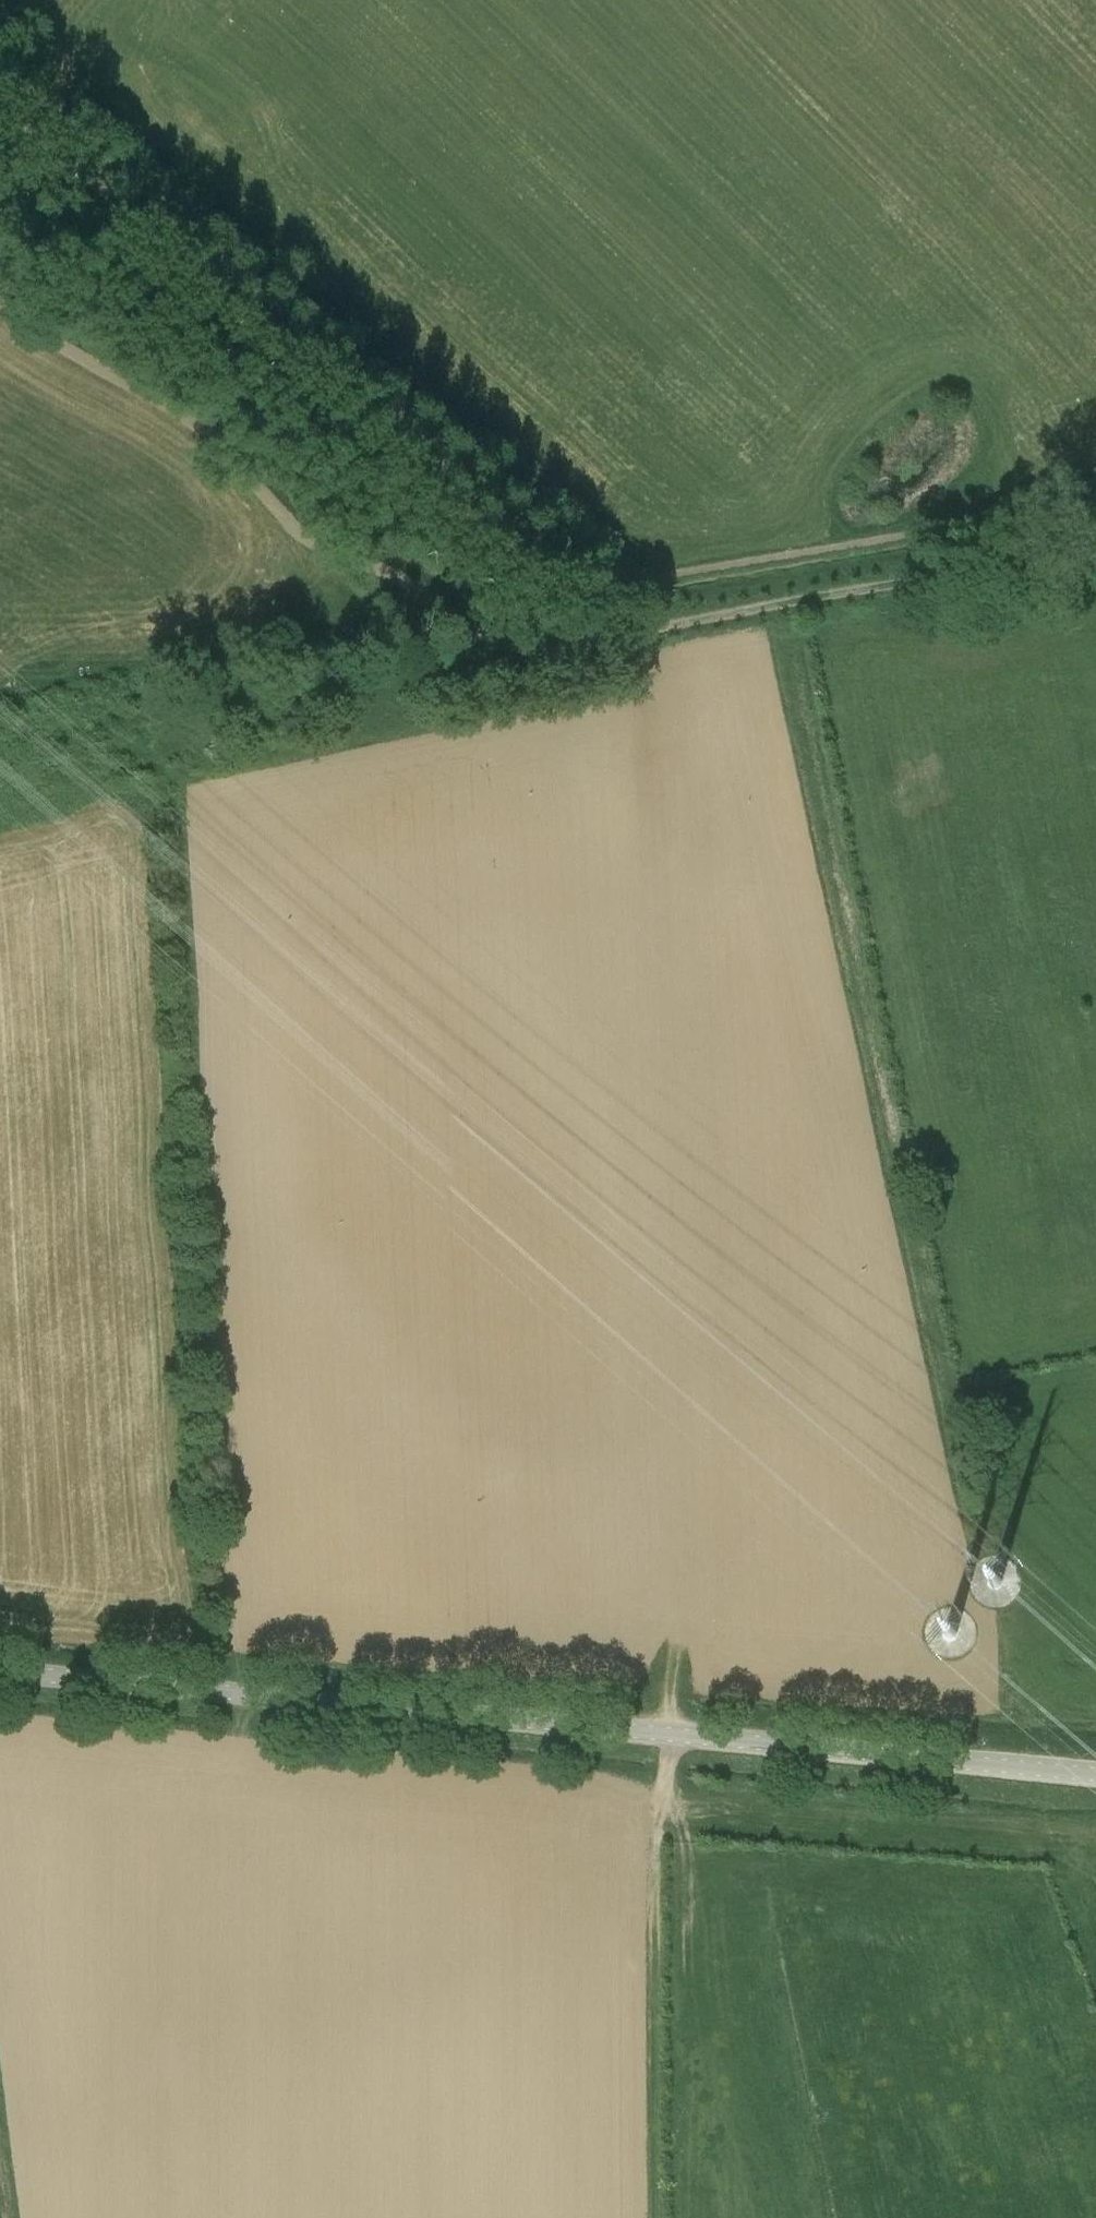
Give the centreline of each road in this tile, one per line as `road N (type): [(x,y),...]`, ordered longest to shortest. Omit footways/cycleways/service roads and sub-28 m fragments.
road 1 (track): [(0,91),(596,614),(622,625),(1095,550)]
road 2 (unclassified): [(1095,1774),(0,1672)]

